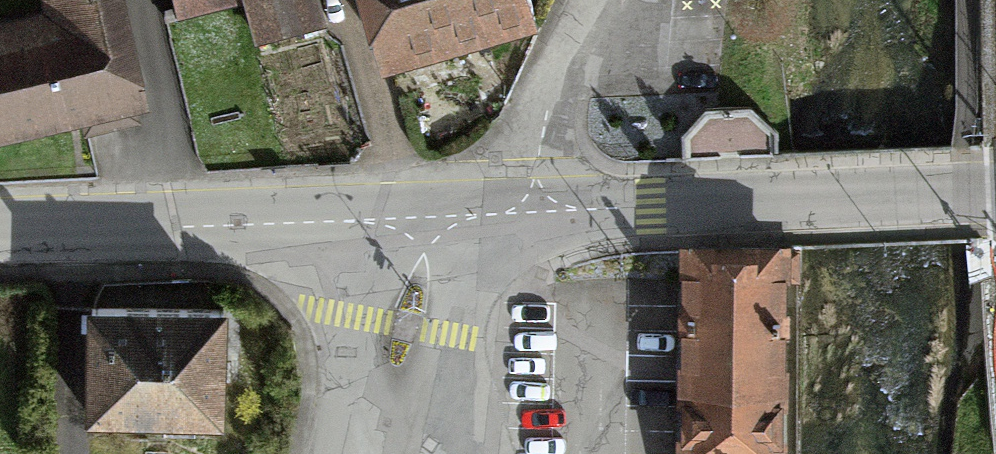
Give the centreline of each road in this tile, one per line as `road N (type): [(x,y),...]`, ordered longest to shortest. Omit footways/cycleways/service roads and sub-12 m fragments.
road 1 (residential): [(963,191),(537,211)]
road 2 (residential): [(421,222),(0,234)]
road 3 (residential): [(537,211),(559,94),(594,0)]
road 4 (residential): [(421,222),(404,395)]

